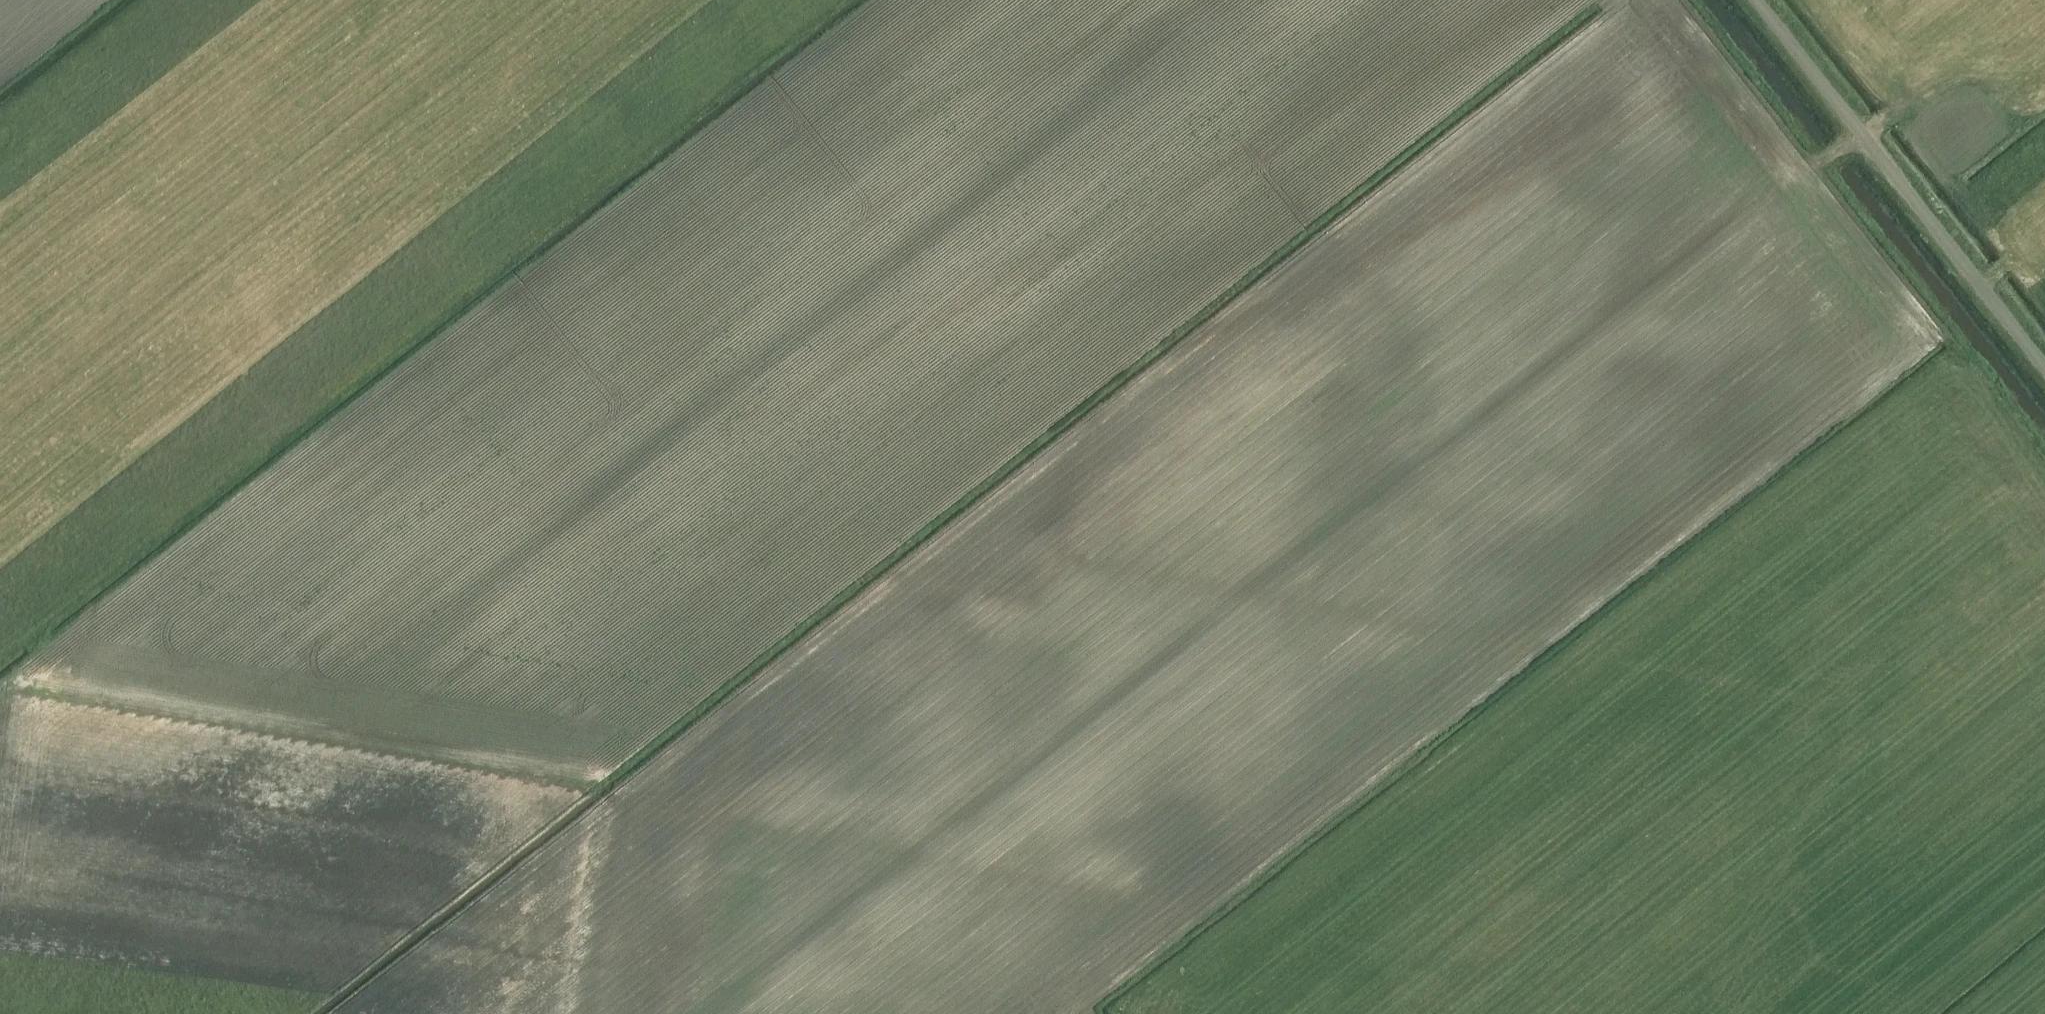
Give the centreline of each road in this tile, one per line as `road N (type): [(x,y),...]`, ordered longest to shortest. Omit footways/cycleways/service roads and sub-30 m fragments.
road 1 (unclassified): [(2044,368),(1758,0)]

